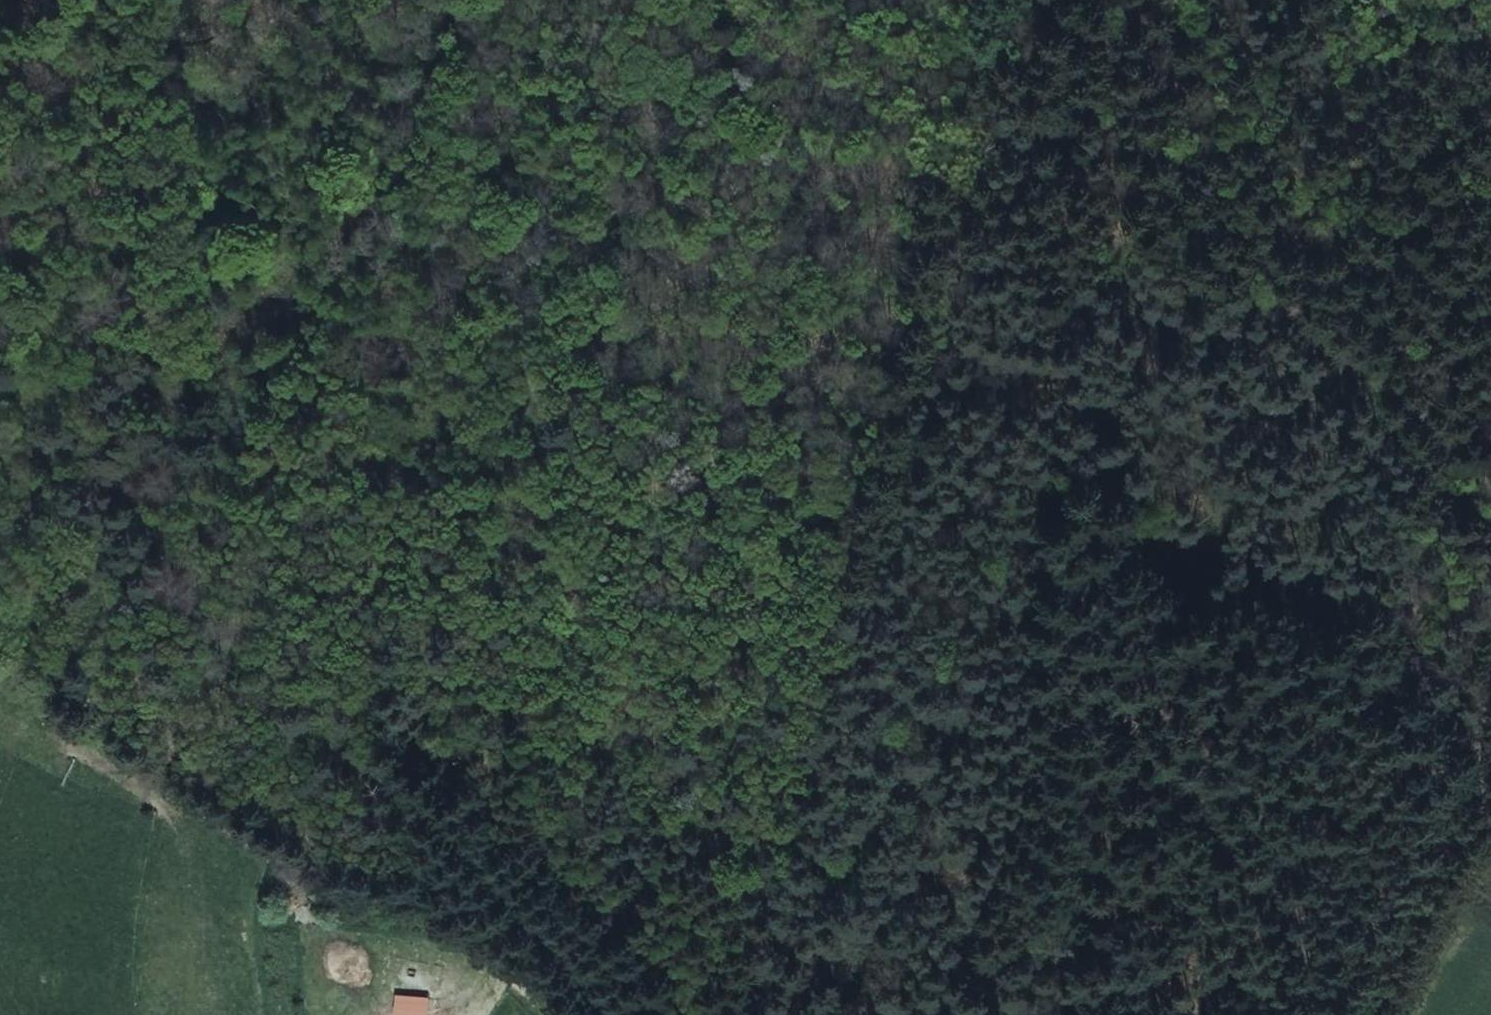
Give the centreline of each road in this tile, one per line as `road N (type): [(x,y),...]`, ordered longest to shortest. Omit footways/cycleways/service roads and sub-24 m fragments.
road 1 (track): [(639,1014),(446,852),(276,736),(0,642)]

